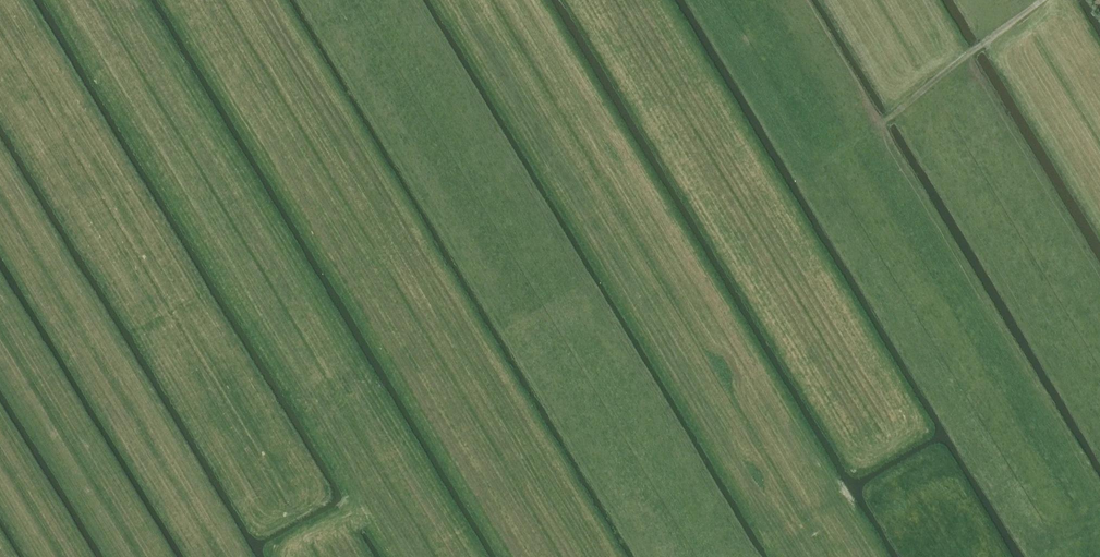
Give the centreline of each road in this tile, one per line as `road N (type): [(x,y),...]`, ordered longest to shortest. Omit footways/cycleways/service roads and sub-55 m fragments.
road 1 (track): [(524,0),(811,490),(820,556)]

